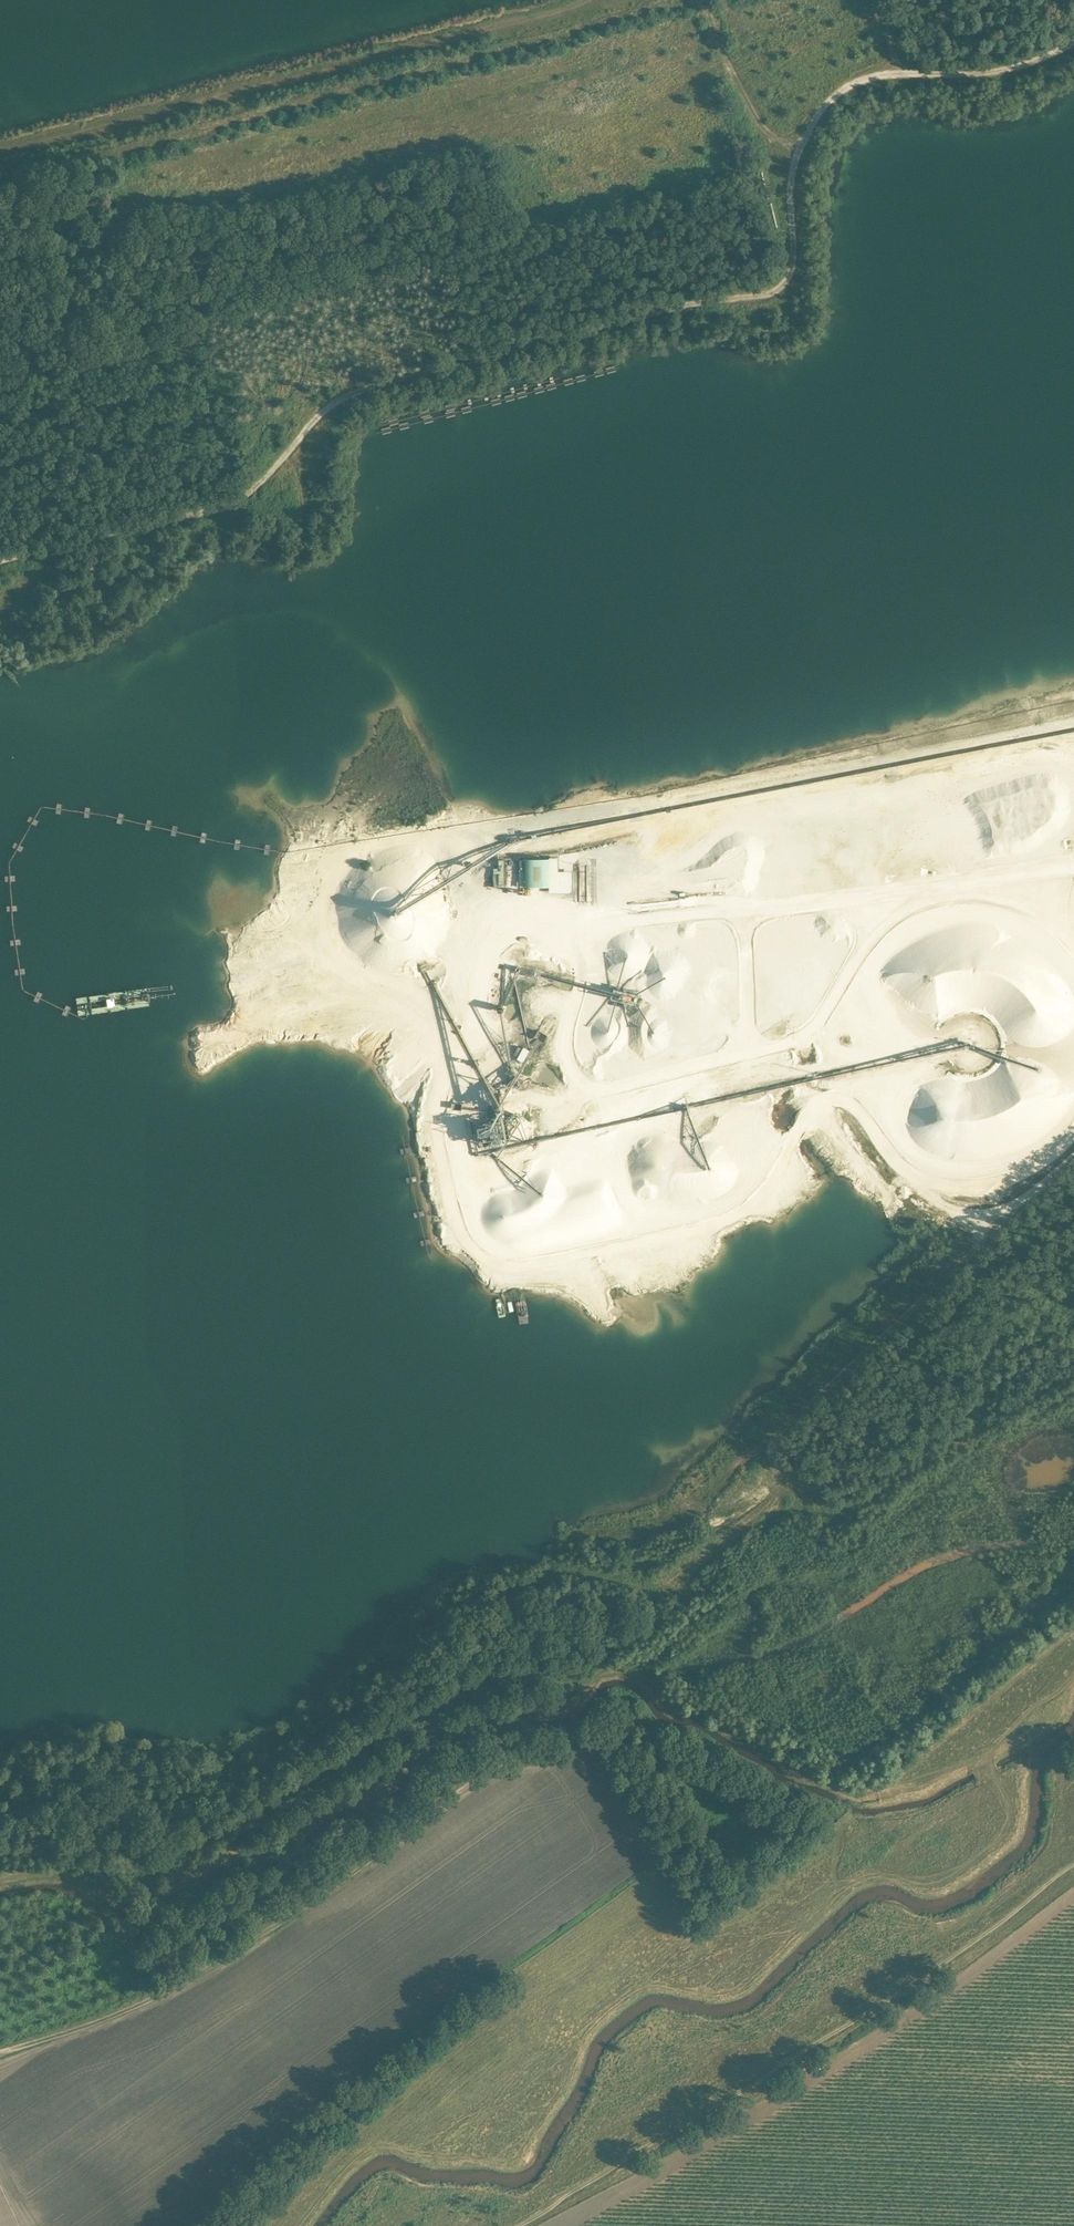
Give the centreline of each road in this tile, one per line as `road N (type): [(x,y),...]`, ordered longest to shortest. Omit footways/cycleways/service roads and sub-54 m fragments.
road 1 (track): [(1073,1866),(881,2007),(521,2225)]
road 2 (track): [(503,1764),(248,1943),(152,1994),(0,2052)]

